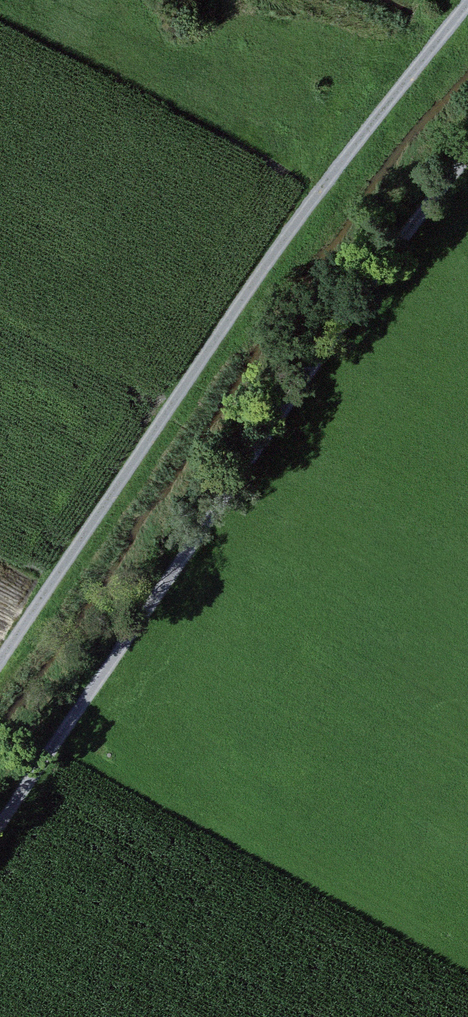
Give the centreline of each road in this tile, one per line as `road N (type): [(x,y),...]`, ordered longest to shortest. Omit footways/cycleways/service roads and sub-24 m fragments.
road 1 (track): [(467,165),(413,229),(0,828)]
road 2 (track): [(467,10),(323,187),(0,665)]

